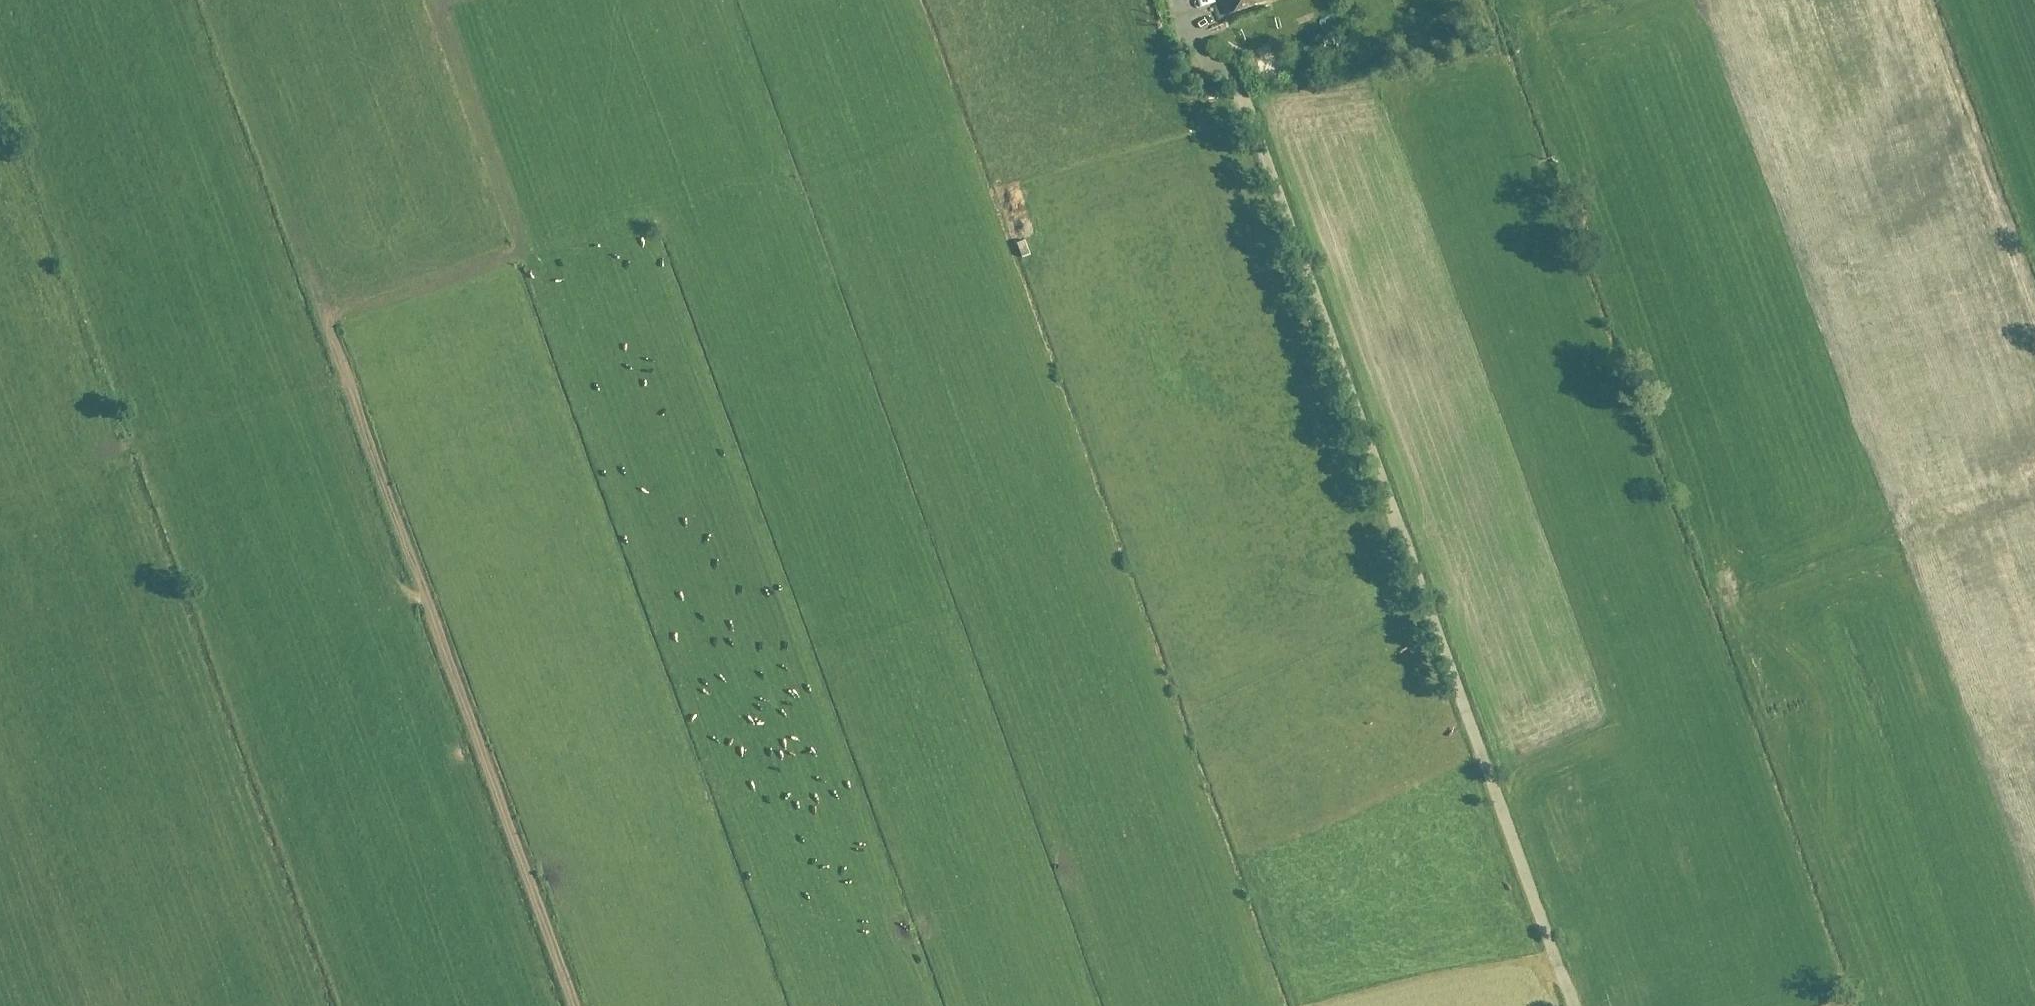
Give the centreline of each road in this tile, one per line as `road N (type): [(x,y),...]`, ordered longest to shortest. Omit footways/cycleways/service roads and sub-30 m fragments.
road 1 (unclassified): [(1225,71),(1237,85),(1571,1005)]

